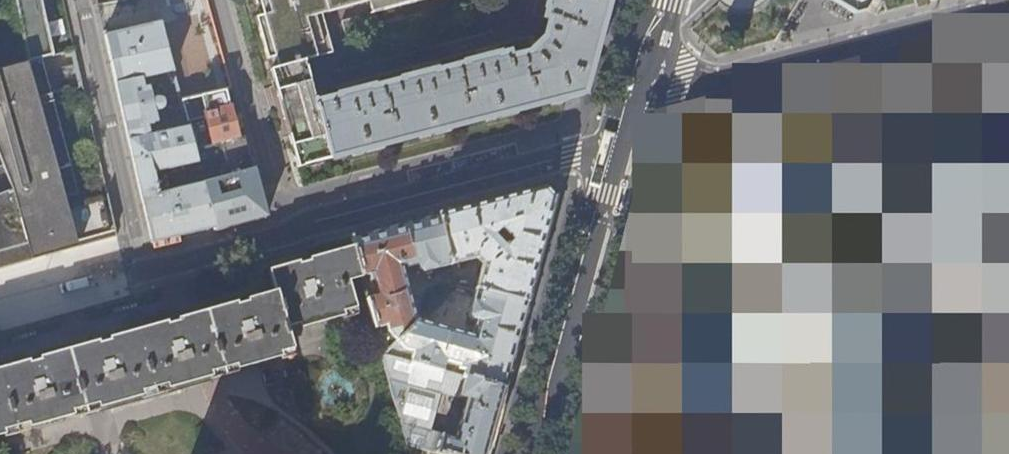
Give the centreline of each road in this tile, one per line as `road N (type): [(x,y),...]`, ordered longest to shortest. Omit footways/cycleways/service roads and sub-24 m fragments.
road 1 (residential): [(628,97),(1008,5)]
road 2 (residential): [(614,151),(302,229)]
road 3 (secondary): [(530,453),(614,151)]
road 4 (residential): [(146,271),(83,0)]
road 5 (residential): [(220,0),(279,205),(302,229)]
road 6 (residential): [(302,229),(146,271)]

